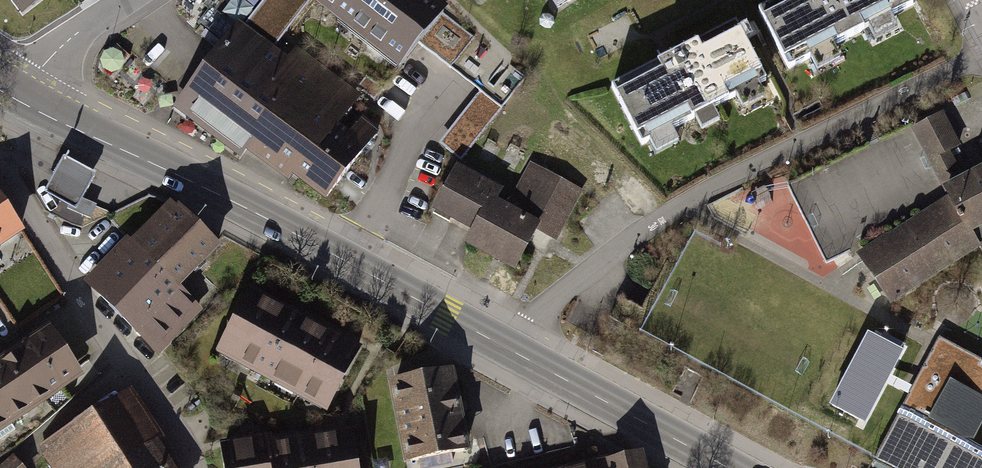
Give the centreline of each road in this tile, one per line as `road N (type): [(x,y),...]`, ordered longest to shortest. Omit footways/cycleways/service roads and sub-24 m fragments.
road 1 (residential): [(981,53),(722,184),(627,243),(551,302),(514,351)]
road 2 (primary): [(23,98),(514,351)]
road 3 (residential): [(0,166),(197,467)]
road 4 (primary): [(514,351),(727,467)]
road 5 (residential): [(125,0),(56,51),(23,98)]

